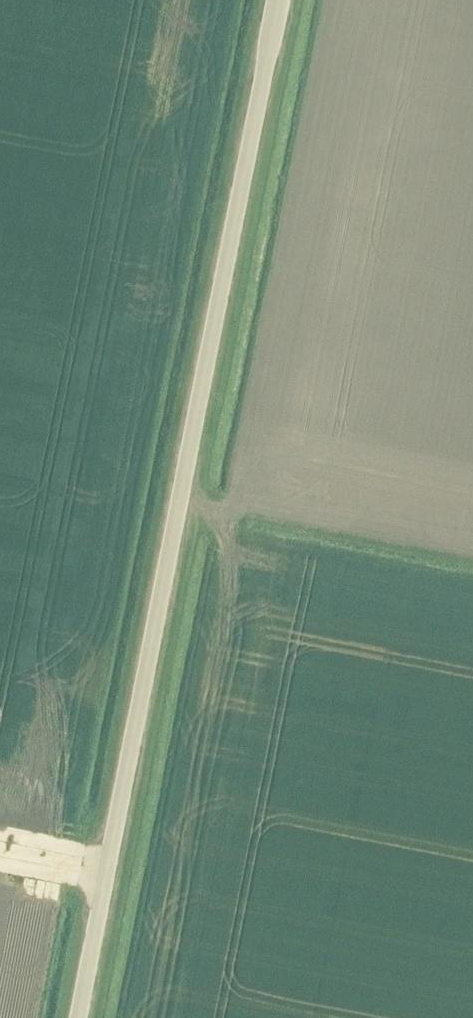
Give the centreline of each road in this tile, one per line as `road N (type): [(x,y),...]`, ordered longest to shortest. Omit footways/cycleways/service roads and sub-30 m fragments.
road 1 (unclassified): [(99,885),(273,0)]
road 2 (unclassified): [(71,1017),(99,885)]

